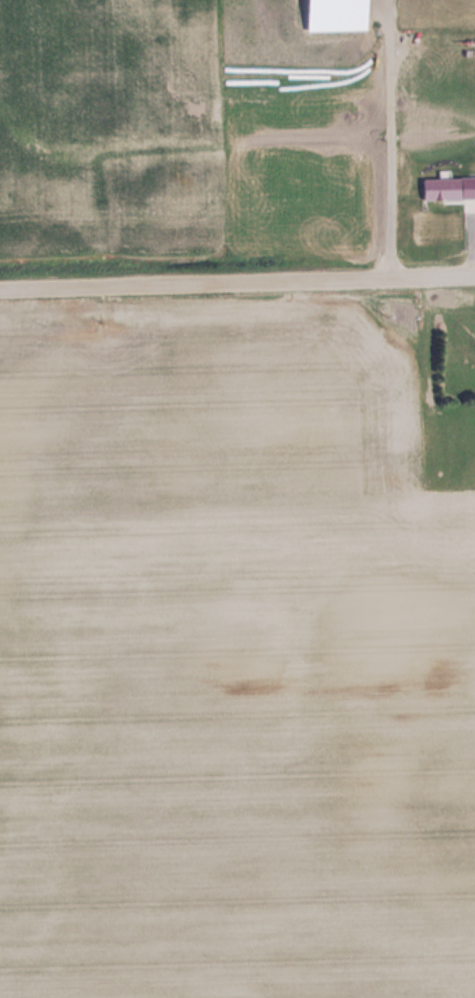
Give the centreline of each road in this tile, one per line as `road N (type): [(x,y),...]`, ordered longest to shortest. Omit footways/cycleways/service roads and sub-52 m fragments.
road 1 (residential): [(474,274),(0,287)]

